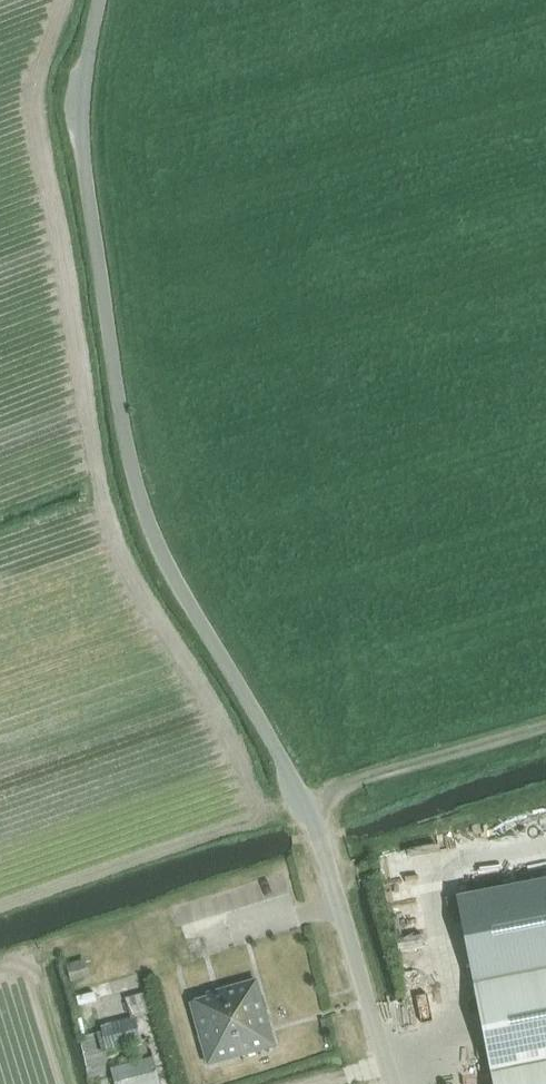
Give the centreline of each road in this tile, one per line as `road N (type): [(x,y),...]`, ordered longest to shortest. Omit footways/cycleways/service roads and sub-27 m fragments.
road 1 (unclassified): [(391,1083),(307,812),(147,530),(77,132),(99,0)]
road 2 (track): [(545,723),(360,778),(307,812),(262,810),(242,758),(122,561),(98,475),(0,511)]

